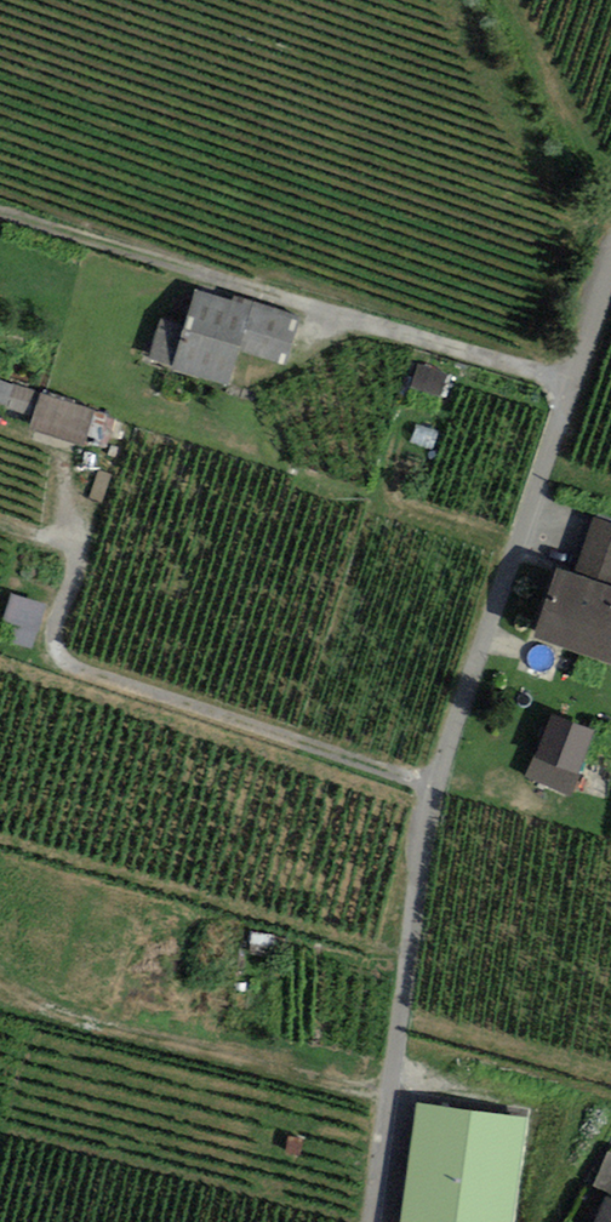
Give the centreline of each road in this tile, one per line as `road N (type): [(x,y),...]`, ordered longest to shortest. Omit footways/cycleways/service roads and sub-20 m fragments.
road 1 (residential): [(373,1221),(437,787),(610,277)]
road 2 (track): [(68,471),(72,575),(57,629),(68,662),(437,787)]

